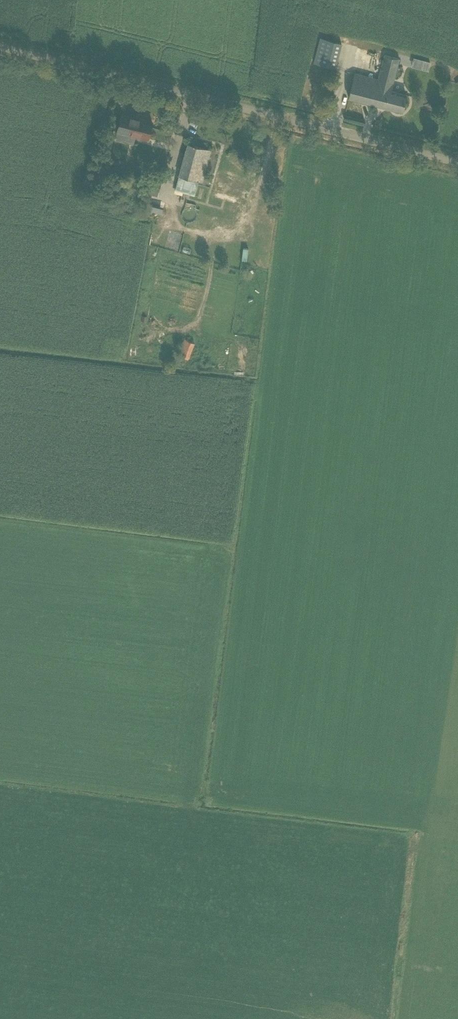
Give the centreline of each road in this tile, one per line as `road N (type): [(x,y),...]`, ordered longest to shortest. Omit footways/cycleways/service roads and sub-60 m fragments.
road 1 (unclassified): [(457,156),(0,40)]

